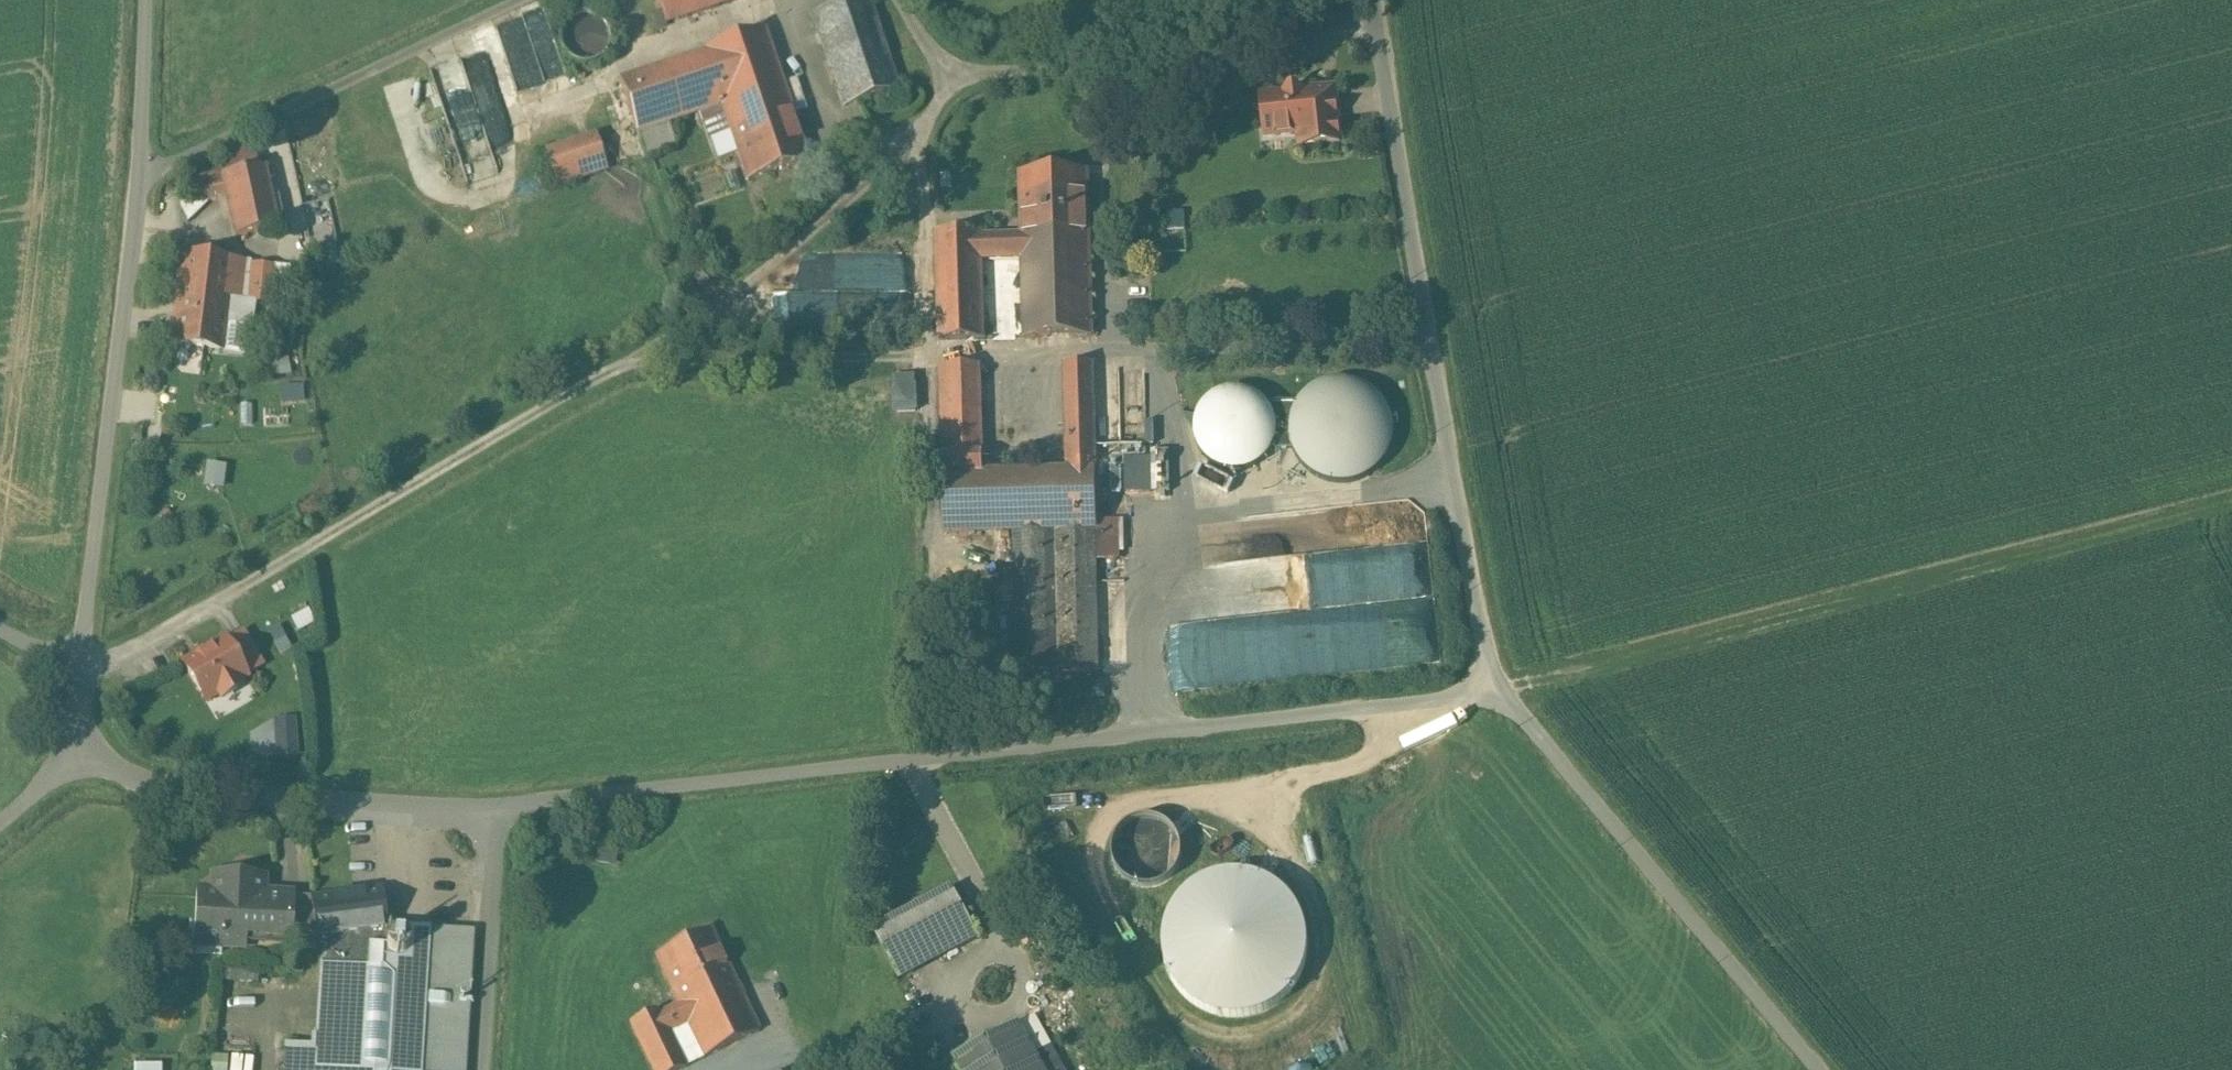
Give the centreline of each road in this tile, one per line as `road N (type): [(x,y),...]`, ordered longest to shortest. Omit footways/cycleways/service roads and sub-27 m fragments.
road 1 (track): [(969,68),(914,138),(832,221),(657,343),(110,657),(77,666)]
road 2 (unclassified): [(497,810),(1506,697)]
road 3 (track): [(2231,506),(1506,697)]
road 4 (unclassified): [(1506,697),(1485,659),(1372,0)]
road 5 (unclassified): [(77,666),(127,344),(142,0)]
road 6 (unclassified): [(1816,1069),(1506,697)]
road 7 (unclassified): [(84,737),(108,768),(158,784),(497,810)]
road 8 (unclassified): [(483,1069),(497,810)]

